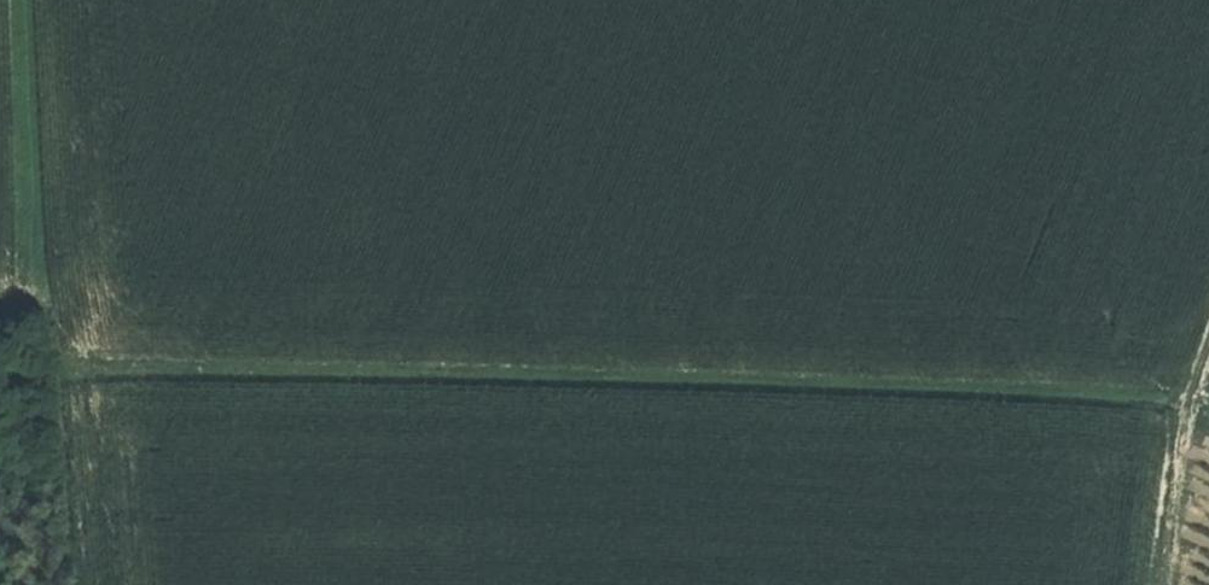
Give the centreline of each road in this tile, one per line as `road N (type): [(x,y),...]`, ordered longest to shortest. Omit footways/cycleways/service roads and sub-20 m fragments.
road 1 (track): [(1208,435),(1158,407),(48,375)]
road 2 (track): [(66,584),(33,248),(25,0)]
road 3 (track): [(1208,344),(1182,418),(1166,584)]

